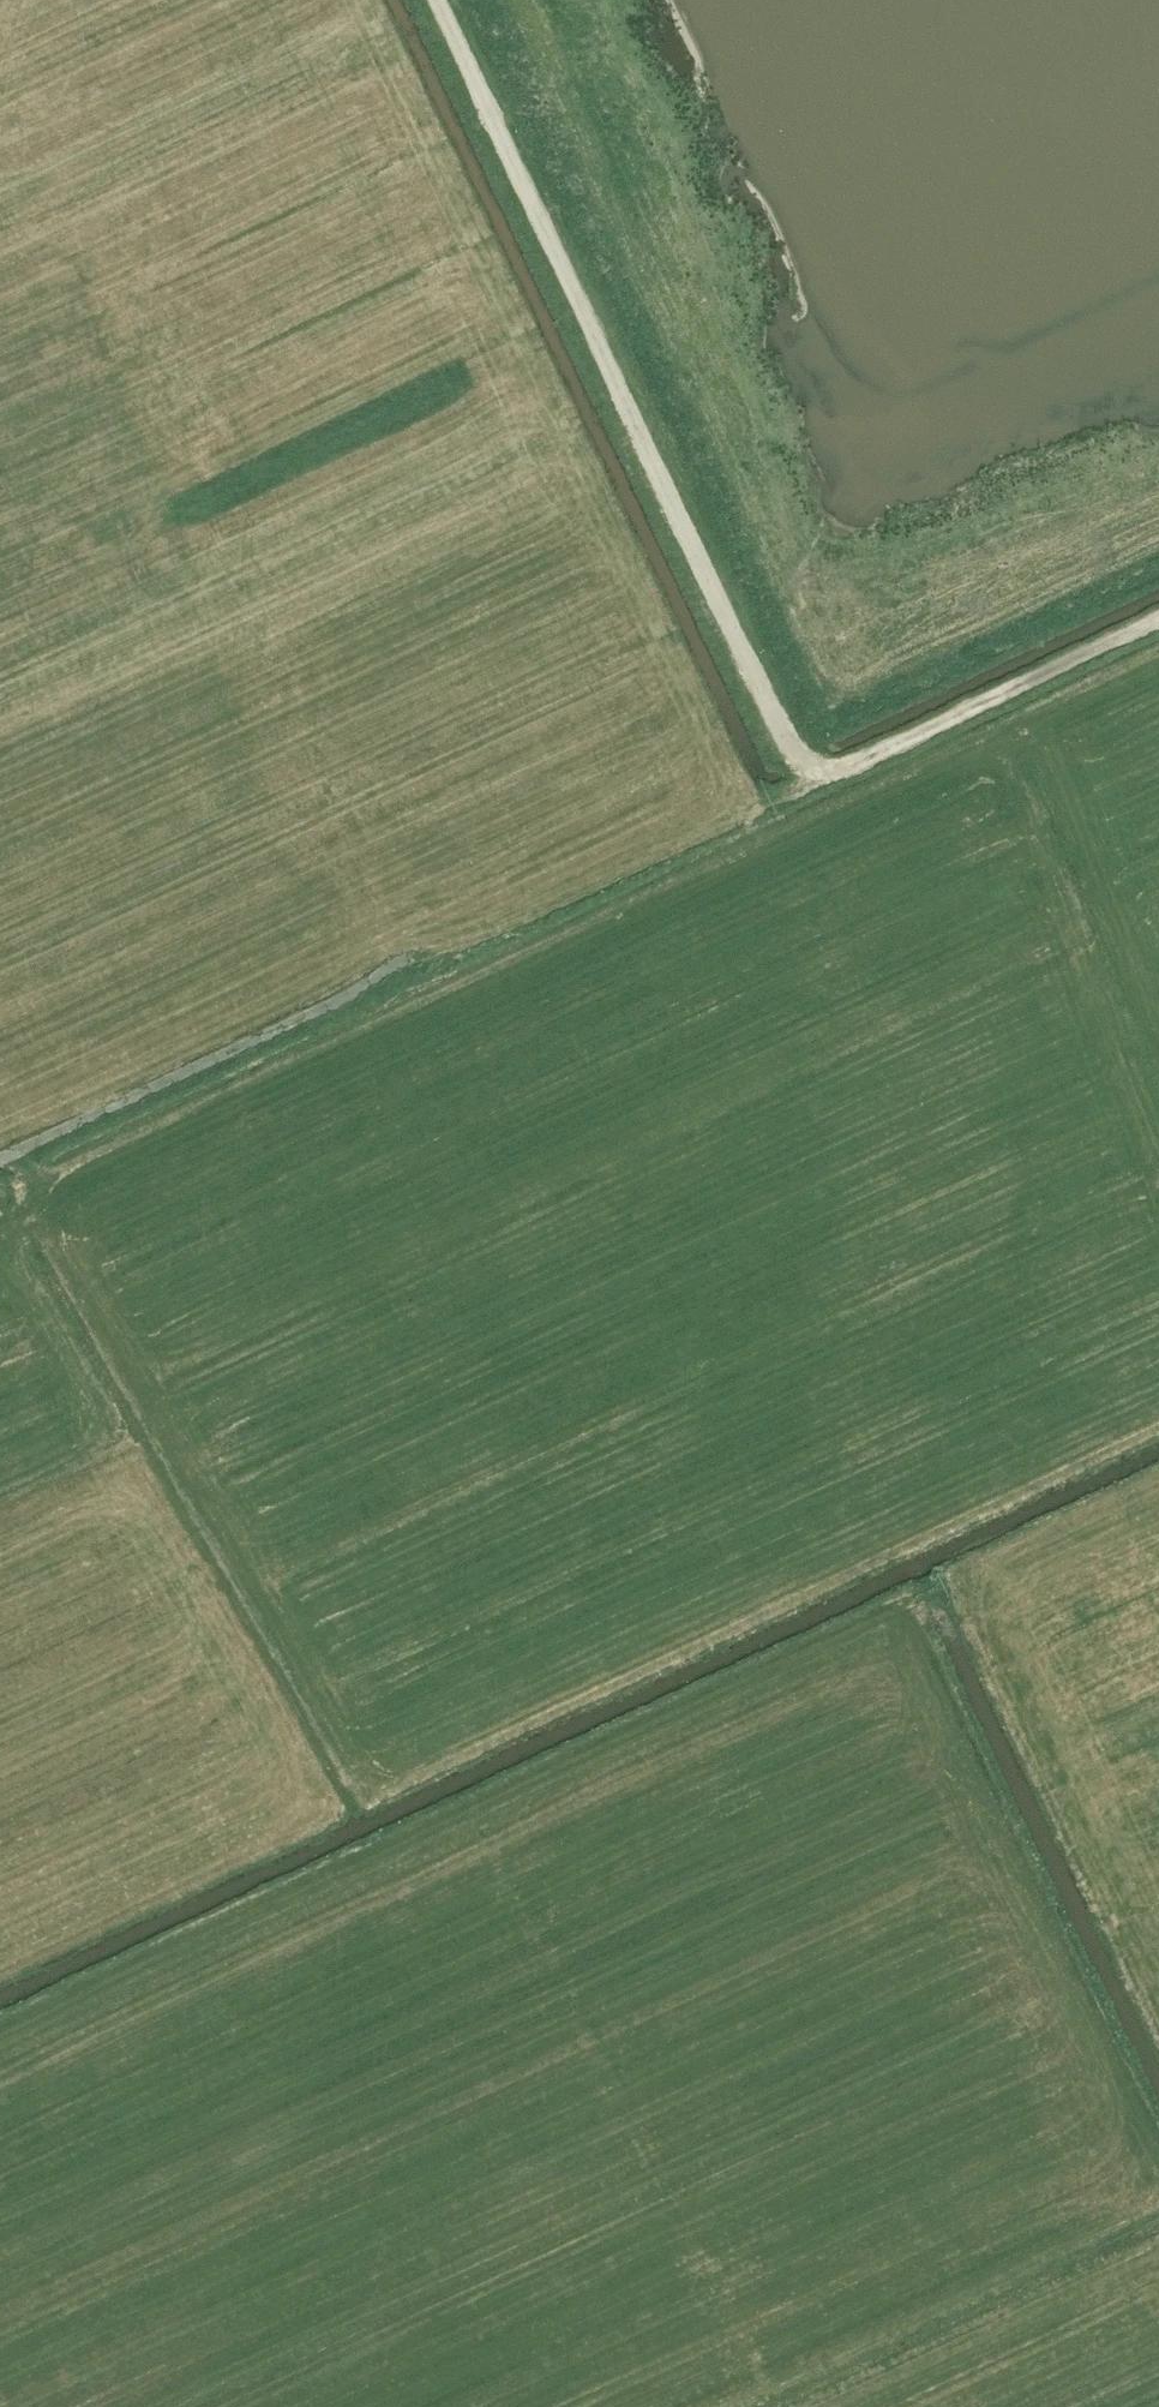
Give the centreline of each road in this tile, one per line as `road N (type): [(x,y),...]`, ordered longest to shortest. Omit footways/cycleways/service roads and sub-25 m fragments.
road 1 (track): [(1158,618),(834,773),(804,767),(787,748),(437,0)]
road 2 (track): [(402,969),(0,1160)]

